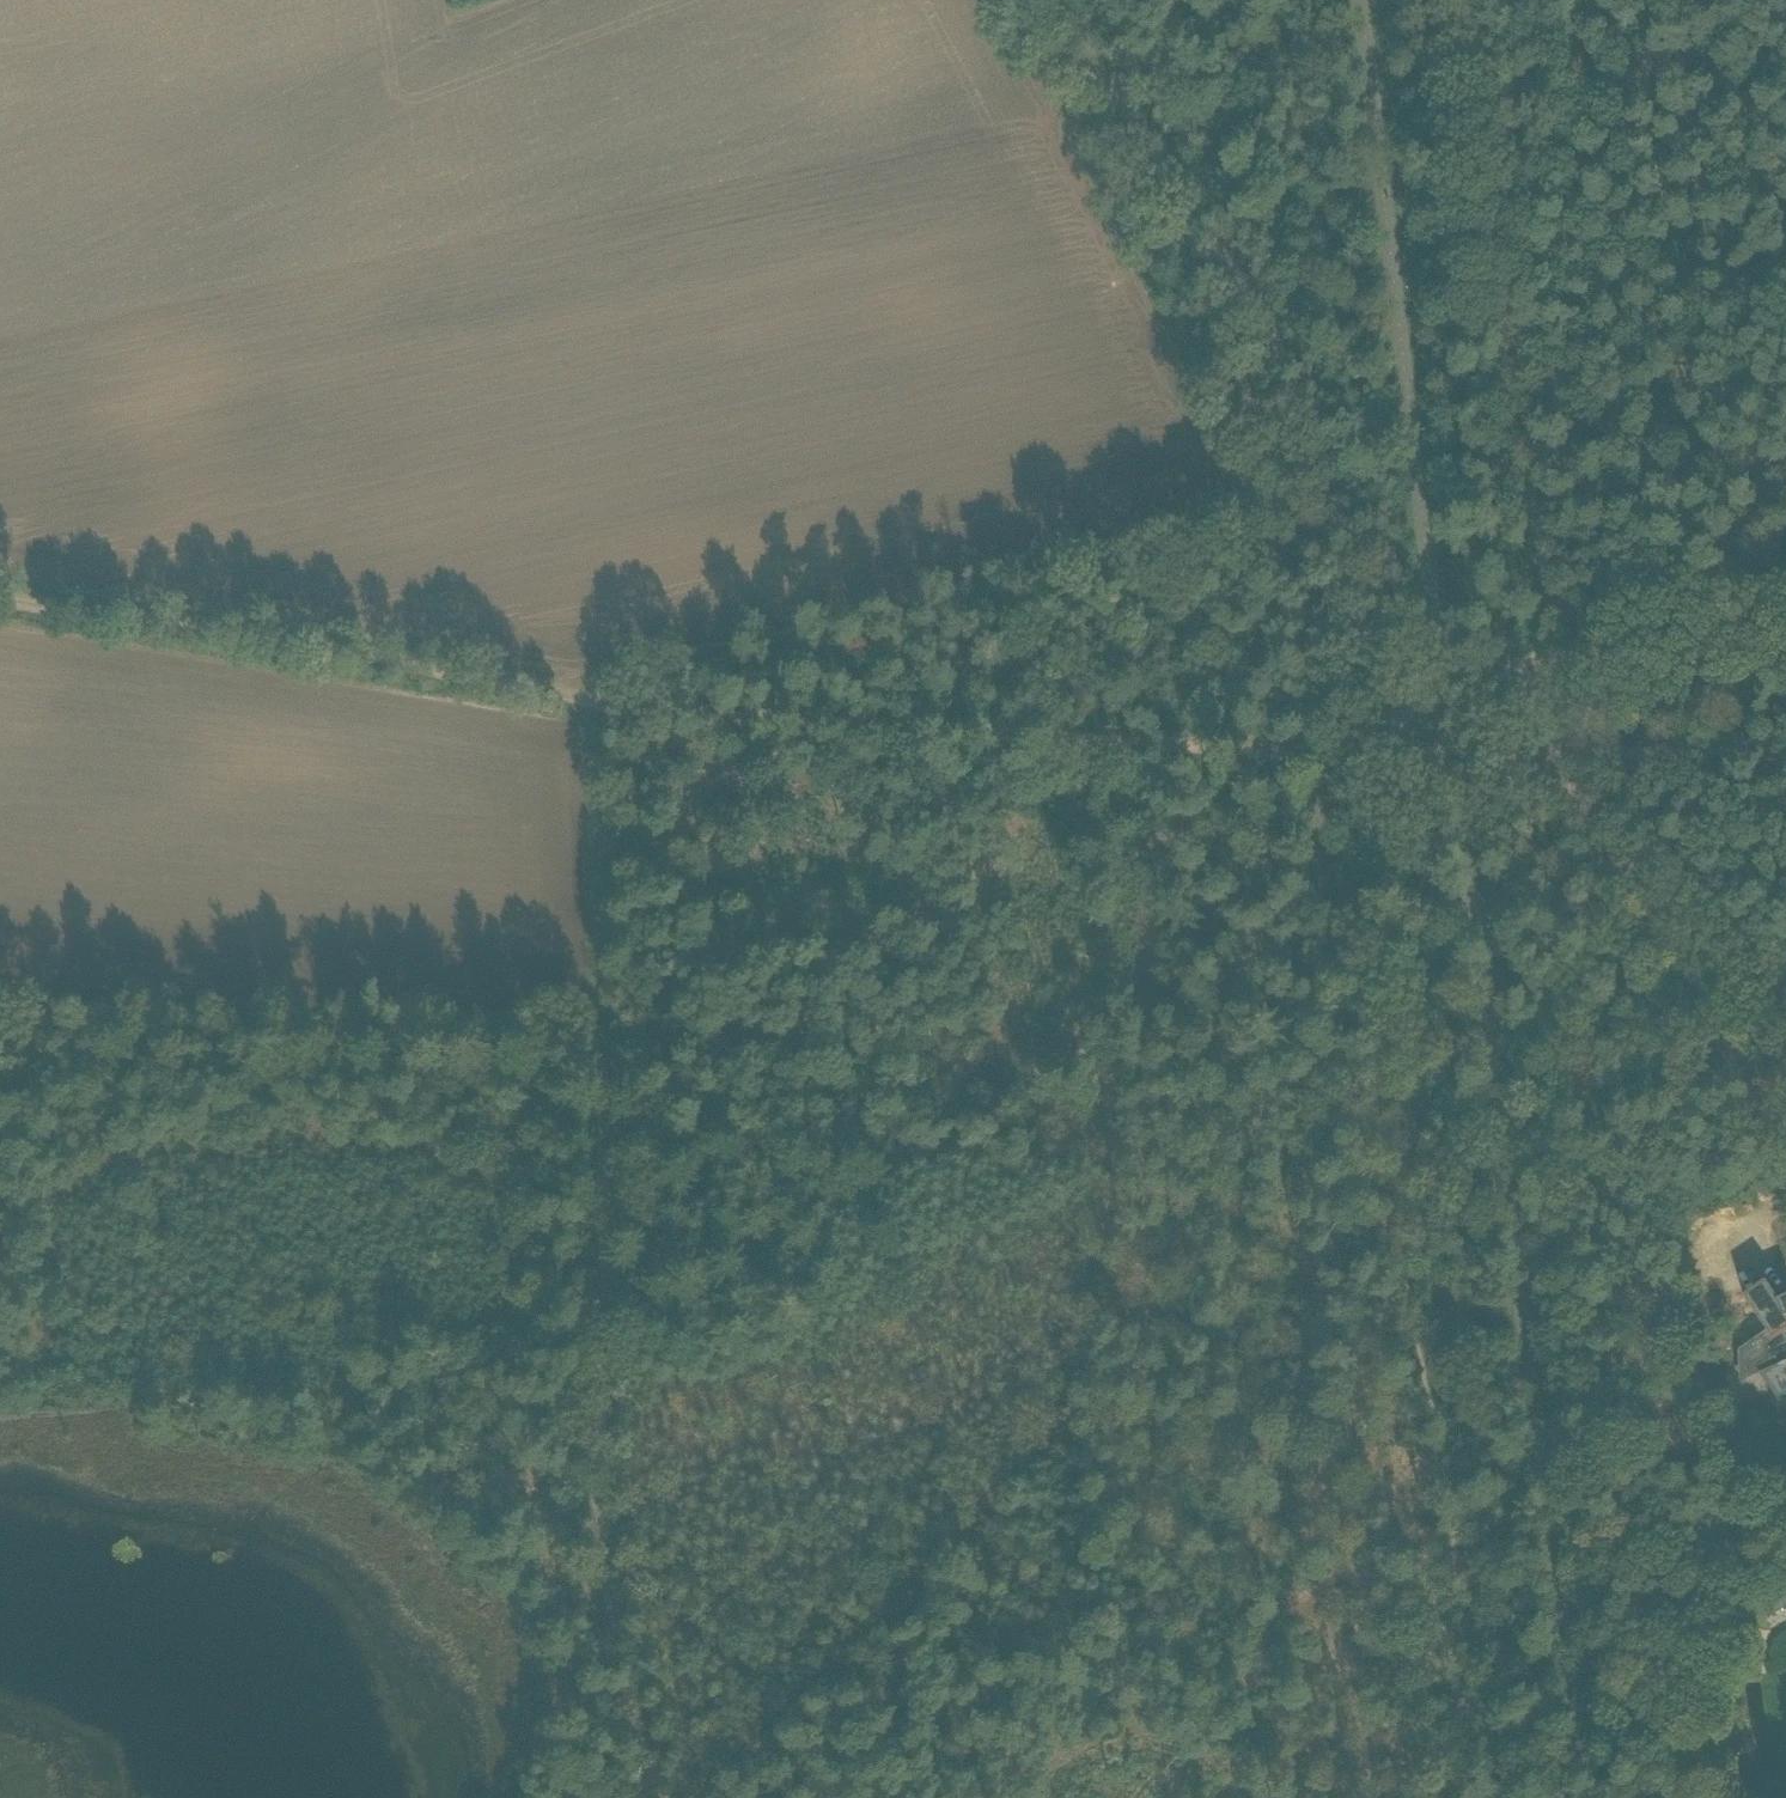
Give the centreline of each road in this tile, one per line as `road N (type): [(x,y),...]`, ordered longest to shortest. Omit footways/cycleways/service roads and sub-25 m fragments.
road 1 (track): [(0,601),(594,704),(1346,756)]
road 2 (track): [(1328,1044),(1279,1107),(1233,1133),(1064,1406),(691,1797)]
road 3 (track): [(1049,0),(1255,310),(1304,416),(1376,693),(1397,734)]
road 4 (track): [(1328,1044),(1345,1074),(1454,1515),(1466,1742),(1478,1797)]
road 5 (track): [(1549,767),(1536,535),(1473,0)]
road 6 (track): [(651,1797),(602,1573),(600,1141)]
road 7 (track): [(600,1141),(1089,1169),(1233,1133)]
road 8 (track): [(594,704),(600,1141)]
road 9 (residential): [(1785,1129),(1549,767)]
road 10 (track): [(1346,756),(1318,838),(1328,1044)]
road 11 (track): [(1785,745),(1549,767)]
road 12 (track): [(1715,628),(1677,634),(1607,691),(1560,750)]

